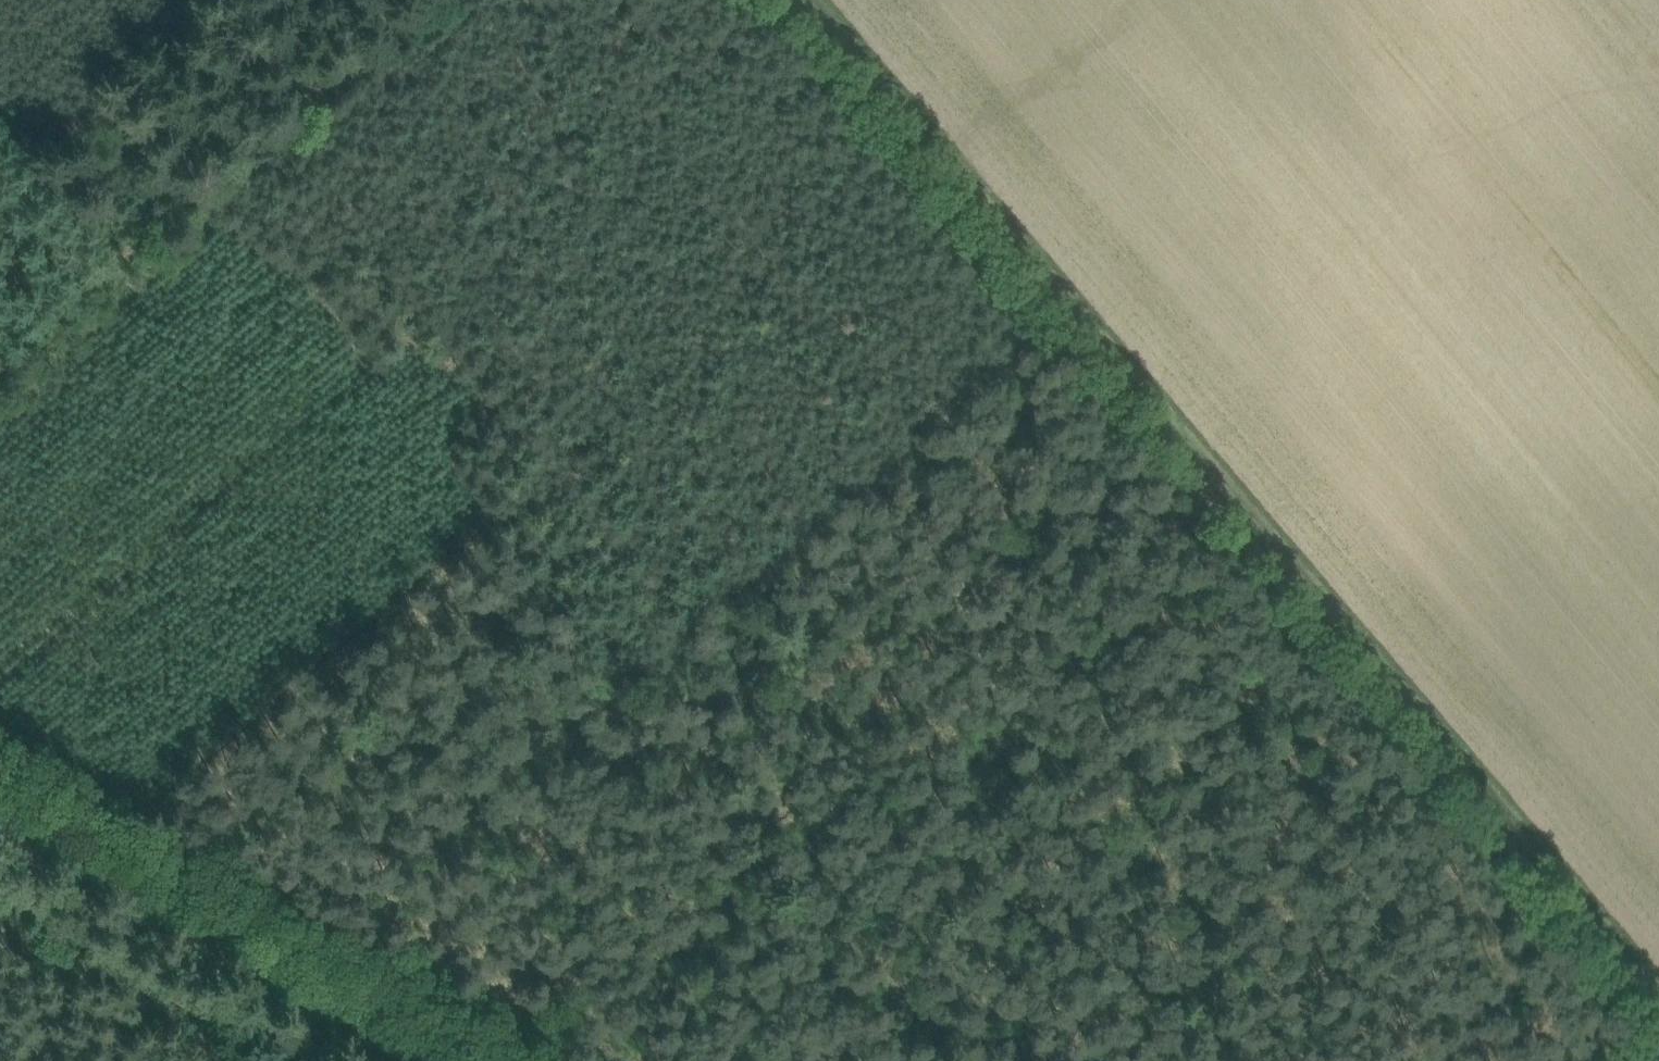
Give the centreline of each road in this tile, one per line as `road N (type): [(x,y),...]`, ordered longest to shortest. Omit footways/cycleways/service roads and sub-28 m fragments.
road 1 (track): [(1658,1047),(768,0)]
road 2 (track): [(531,1060),(0,742)]
road 3 (track): [(0,321),(383,0)]

